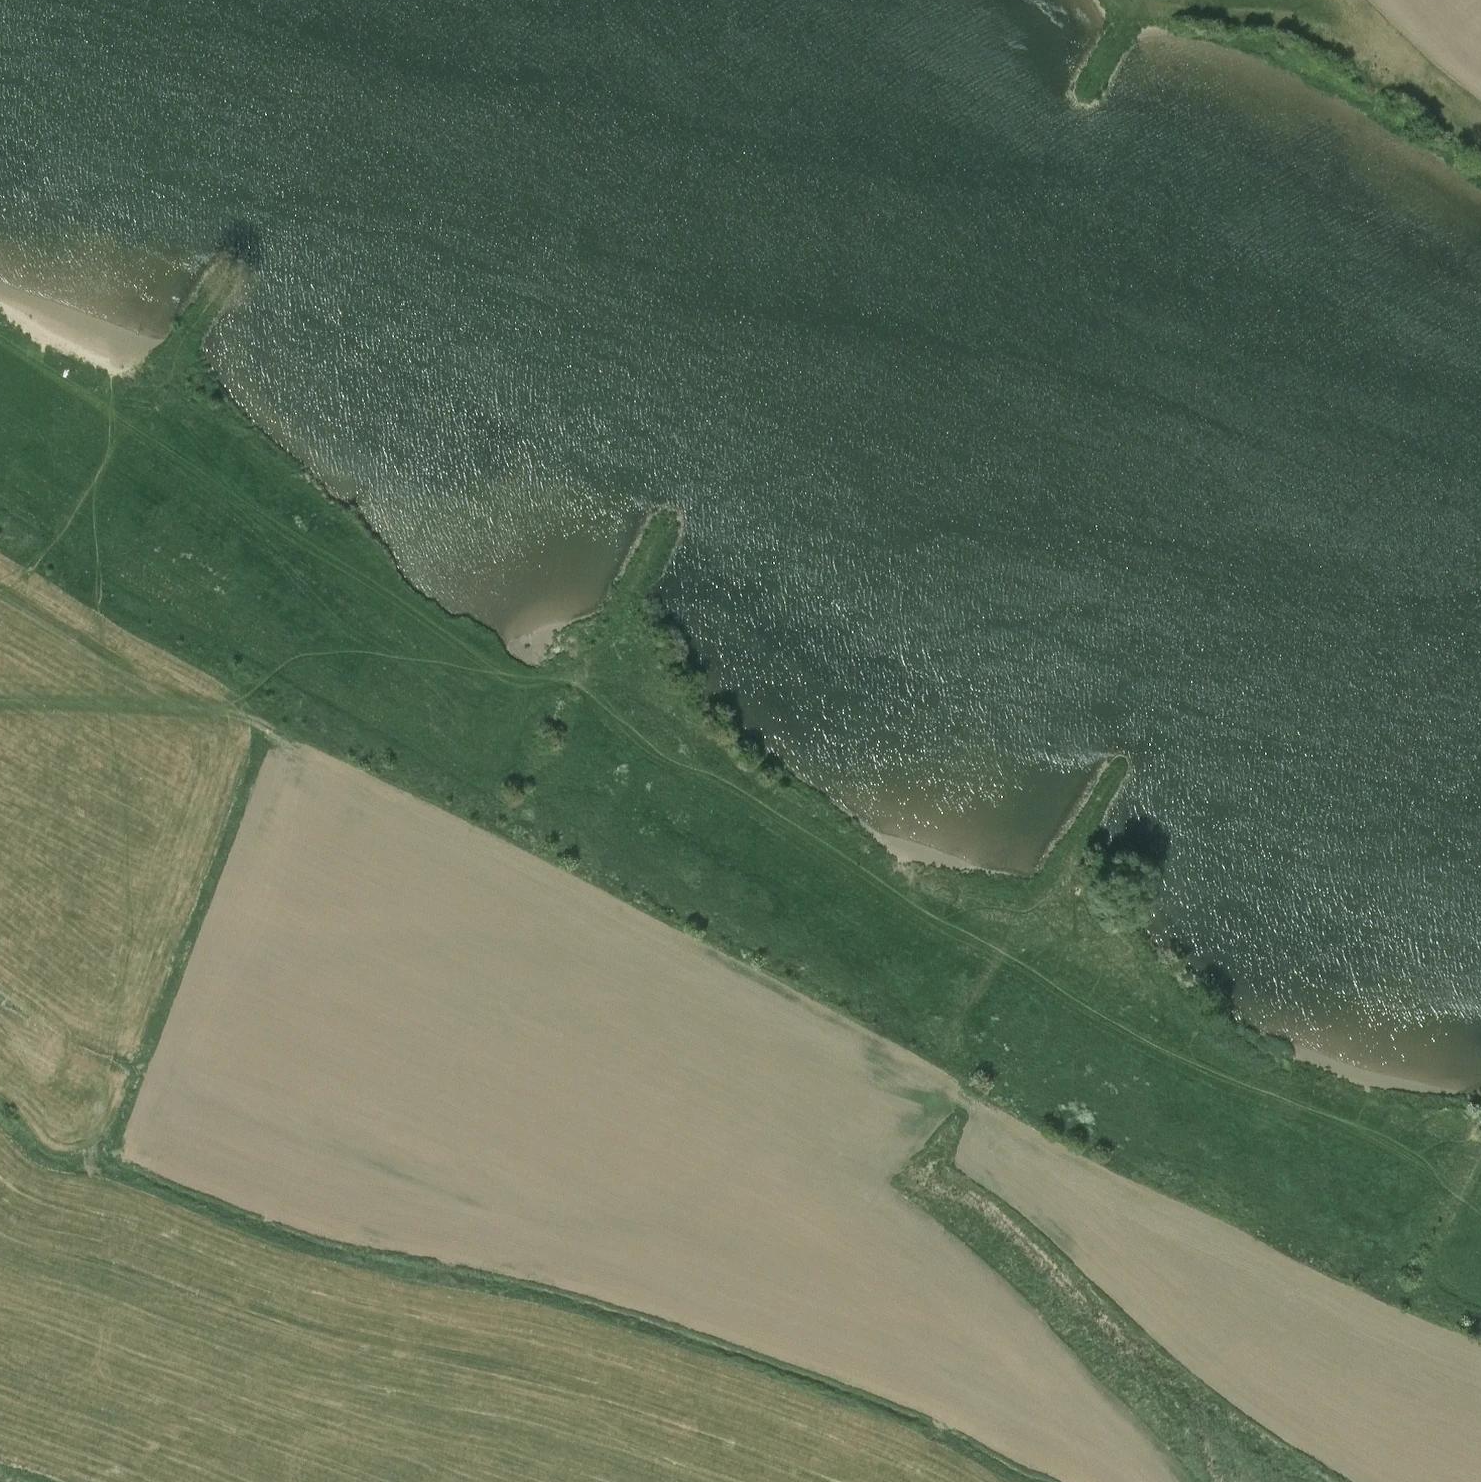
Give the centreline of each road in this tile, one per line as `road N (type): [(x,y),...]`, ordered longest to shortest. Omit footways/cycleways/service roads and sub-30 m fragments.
road 1 (track): [(118,445),(65,386),(0,340)]

